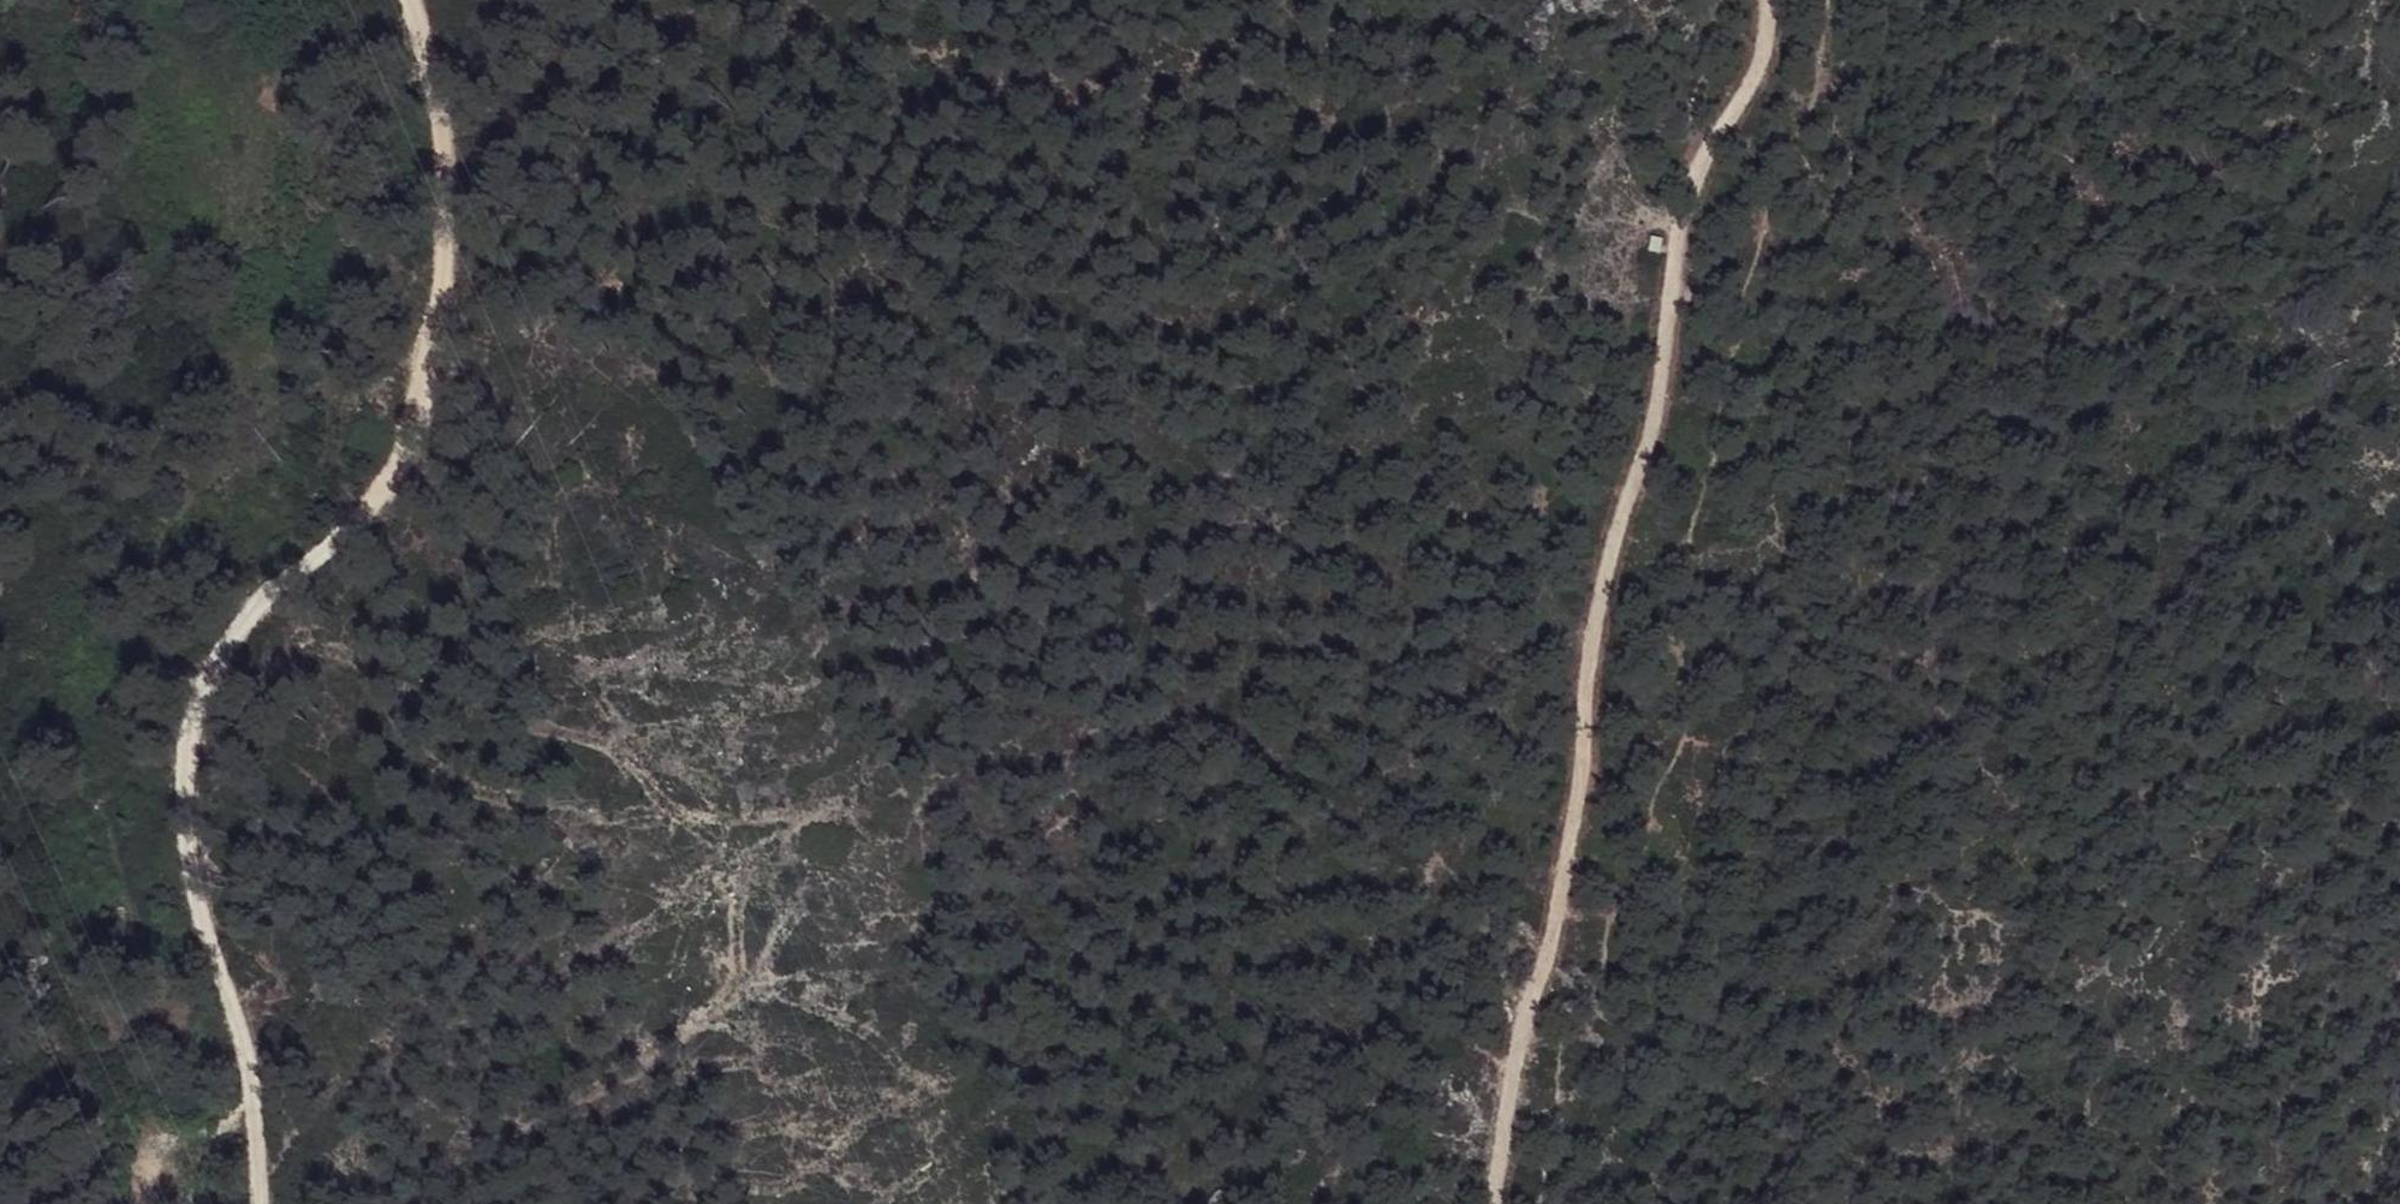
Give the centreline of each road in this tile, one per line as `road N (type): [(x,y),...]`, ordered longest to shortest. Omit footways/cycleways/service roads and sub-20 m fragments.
road 1 (track): [(411,0),(432,57),(445,156),(430,389),(390,487),(307,570),(246,604),(202,712),(186,784),(194,889),(240,1015),(257,1107),(258,1203)]
road 2 (track): [(1758,0),(1756,60),(1688,189),(1650,439),(1604,563),(1568,823),(1536,952),(1494,1203)]

